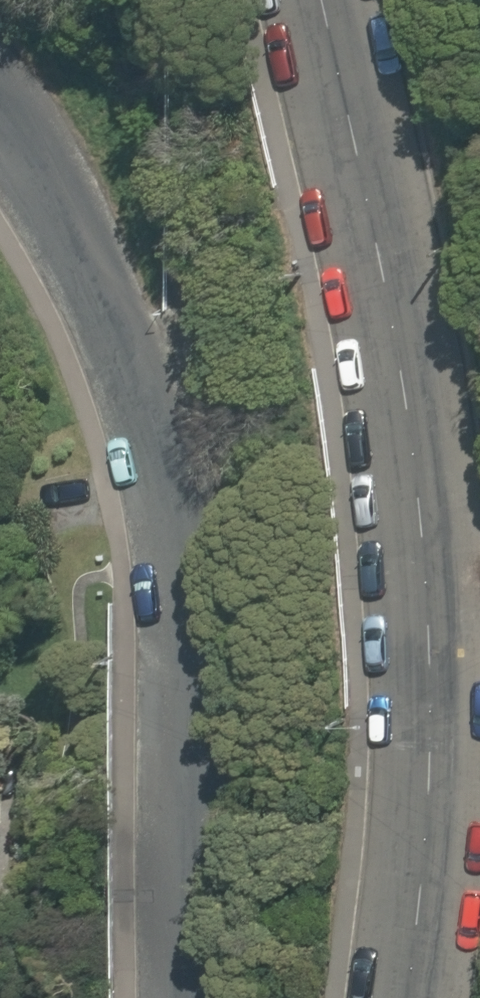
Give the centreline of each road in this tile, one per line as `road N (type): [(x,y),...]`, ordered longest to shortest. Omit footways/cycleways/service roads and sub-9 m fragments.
road 1 (tertiary): [(321,0),(368,166),(440,787),(410,997)]
road 2 (residential): [(0,103),(145,376),(182,551),(181,997)]

